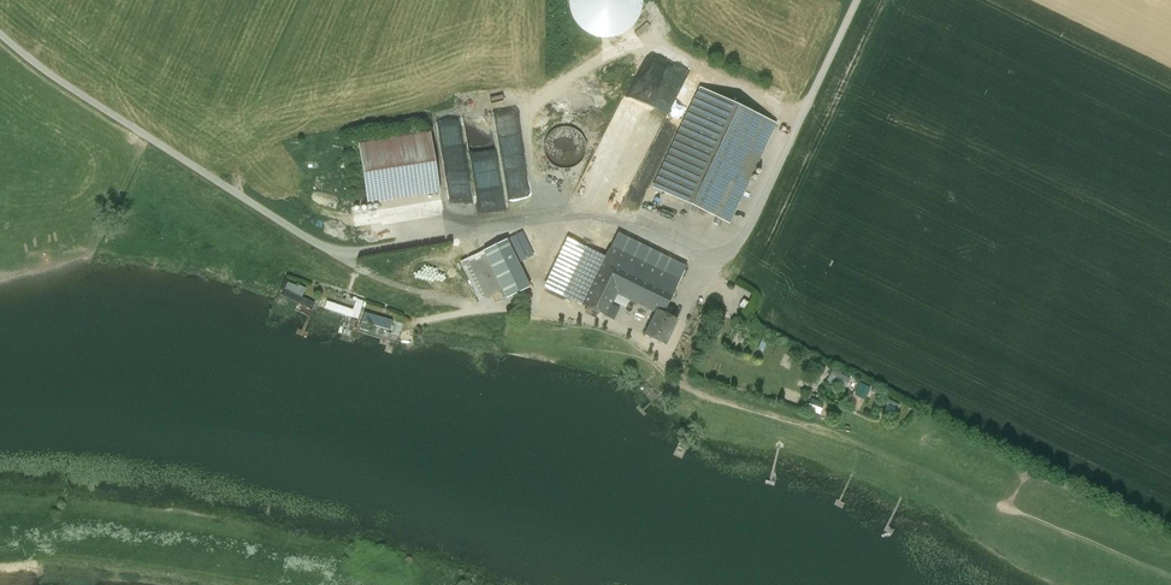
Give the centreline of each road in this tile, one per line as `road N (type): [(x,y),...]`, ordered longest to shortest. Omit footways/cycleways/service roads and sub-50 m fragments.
road 1 (unclassified): [(858,0),(746,231),(729,249),(702,250),(594,215),(434,244),(329,251),(71,88),(0,28)]

